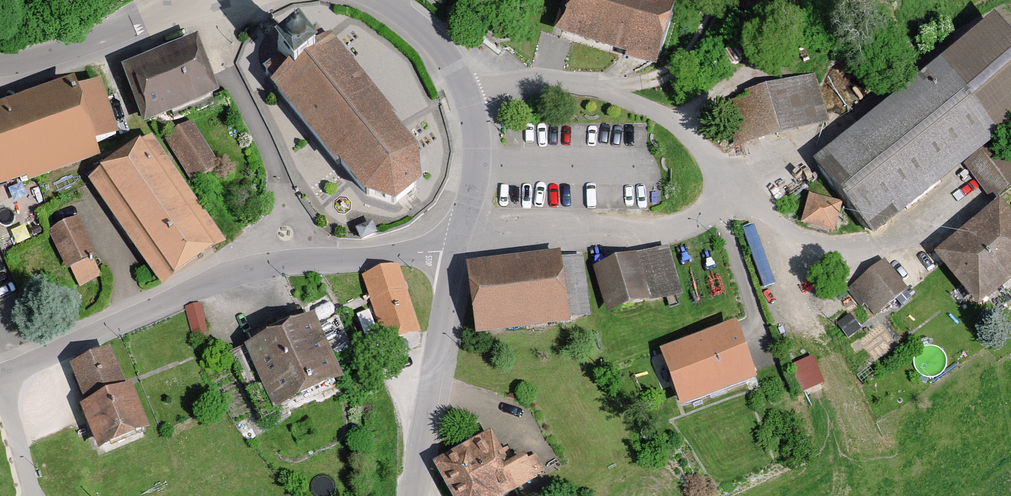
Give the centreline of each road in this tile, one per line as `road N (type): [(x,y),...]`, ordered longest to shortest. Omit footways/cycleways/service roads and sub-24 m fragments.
road 1 (residential): [(468,99),(539,83),(603,90),(687,134),(709,161),(717,187),(699,218),(661,230),(458,238)]
road 2 (unclassified): [(0,375),(243,270),(455,253)]
road 3 (unclassified): [(413,495),(455,253)]
road 4 (tertiary): [(190,0),(0,66)]
road 5 (unclassified): [(458,238),(477,162),(468,99)]
road 6 (unclassified): [(468,99),(438,44),(384,0)]

